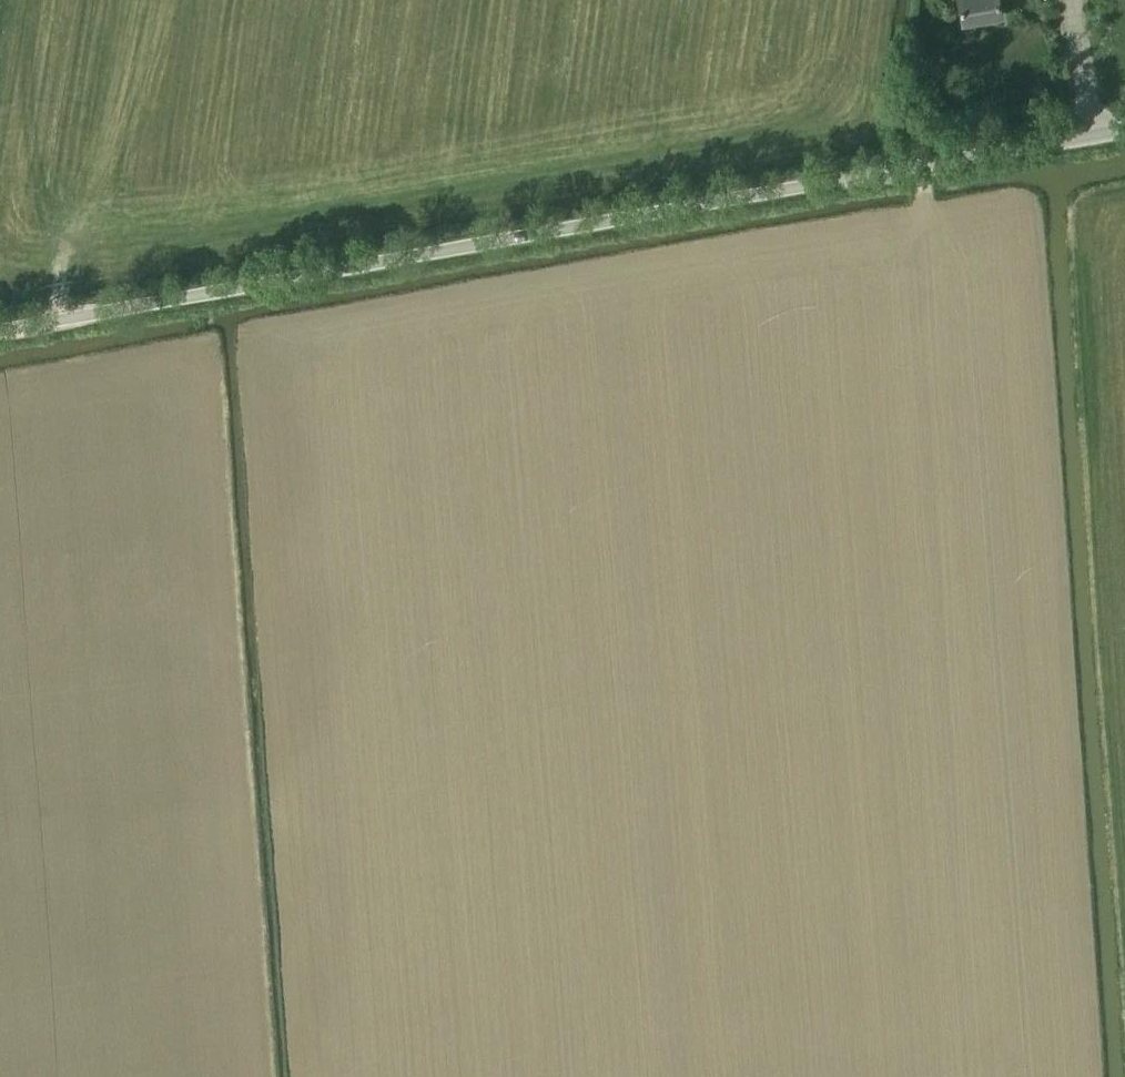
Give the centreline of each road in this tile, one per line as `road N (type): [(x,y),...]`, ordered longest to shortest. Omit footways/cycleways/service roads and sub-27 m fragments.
road 1 (unclassified): [(0,342),(1124,140)]

